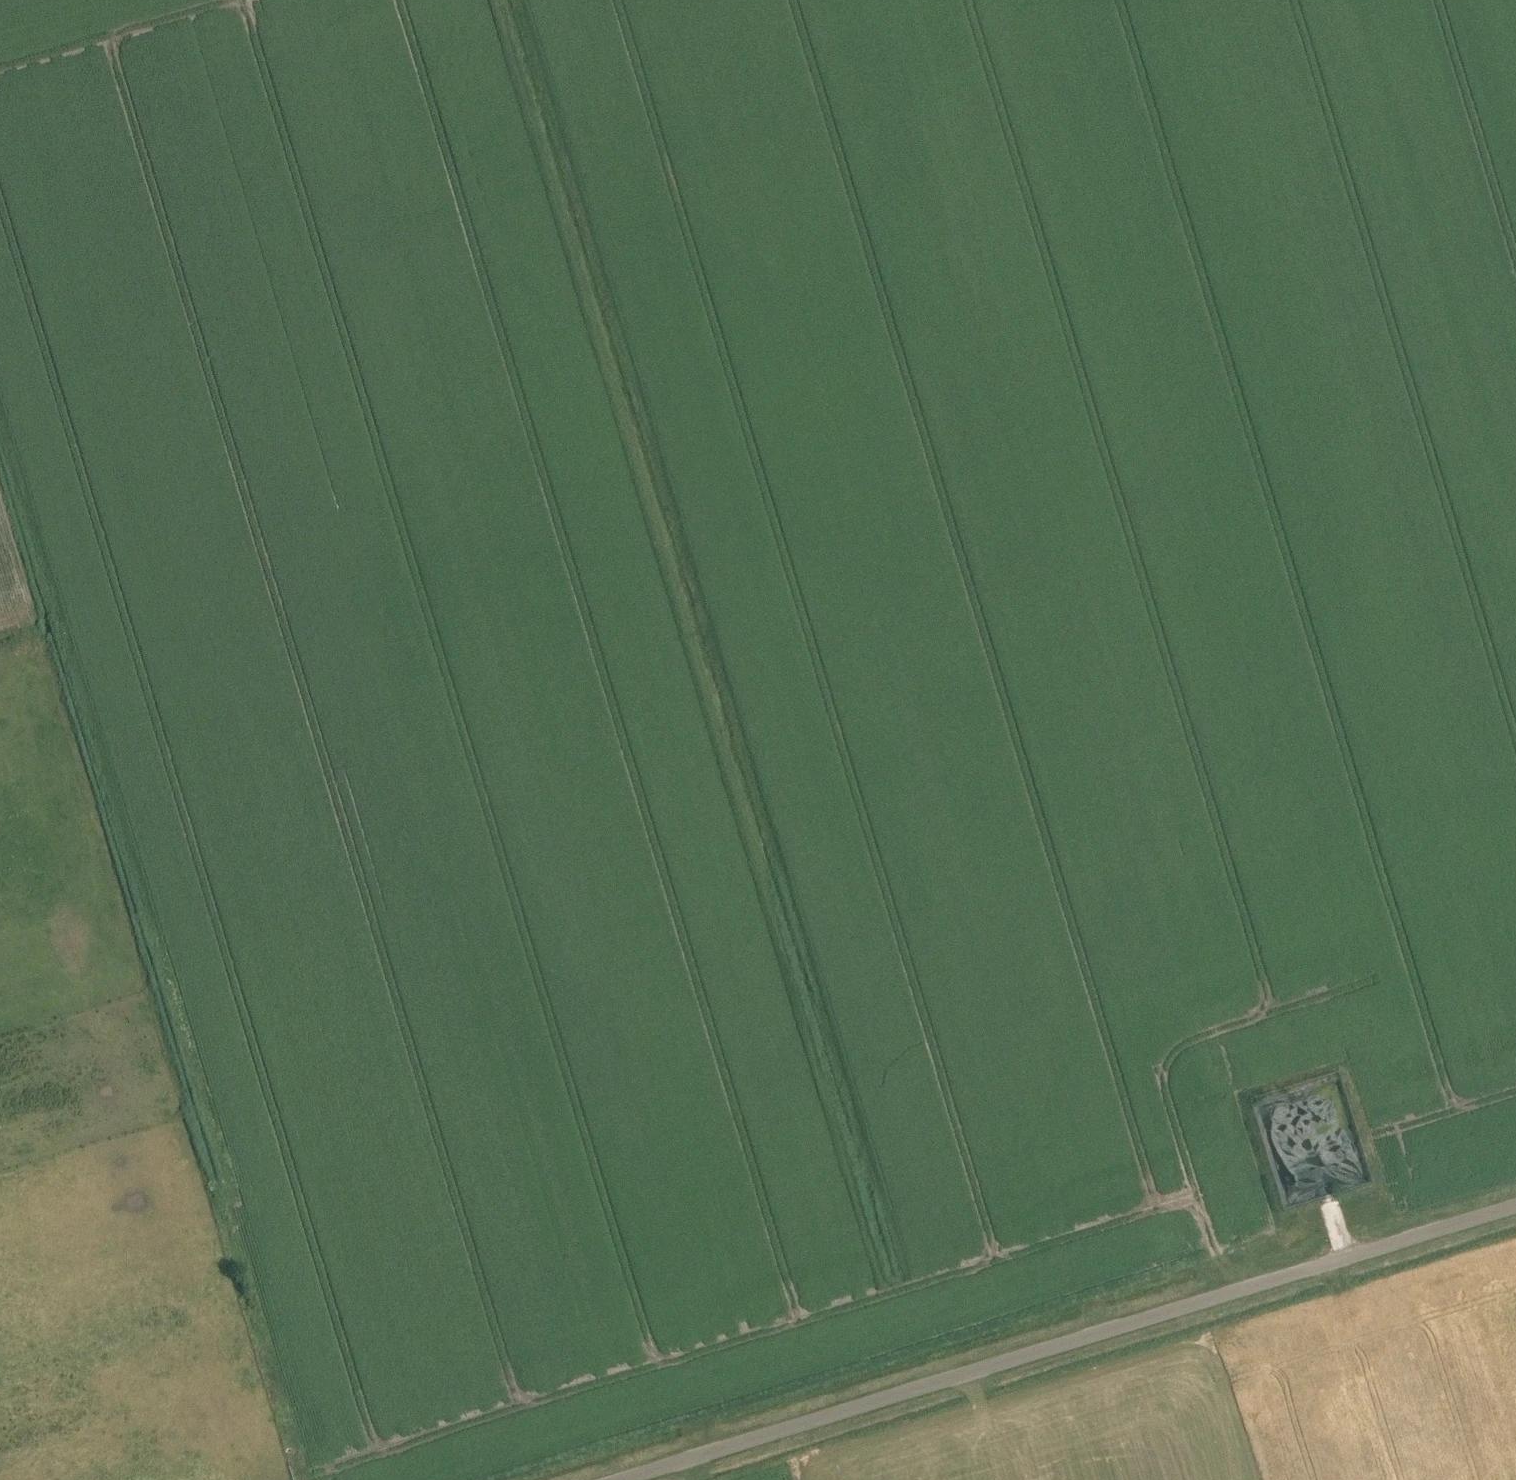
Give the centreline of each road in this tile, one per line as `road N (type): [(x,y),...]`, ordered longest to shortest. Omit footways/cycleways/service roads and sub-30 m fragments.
road 1 (unclassified): [(618,1479),(1515,1206)]

